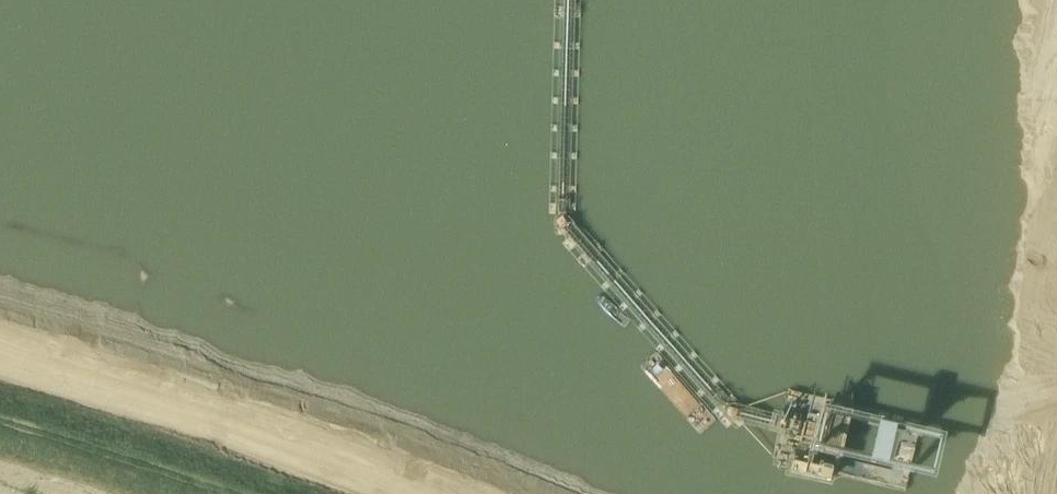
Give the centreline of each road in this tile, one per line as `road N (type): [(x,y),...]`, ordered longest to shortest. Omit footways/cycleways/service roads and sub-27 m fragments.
road 1 (track): [(0,331),(79,353),(435,493)]
road 2 (track): [(211,493),(0,430)]

